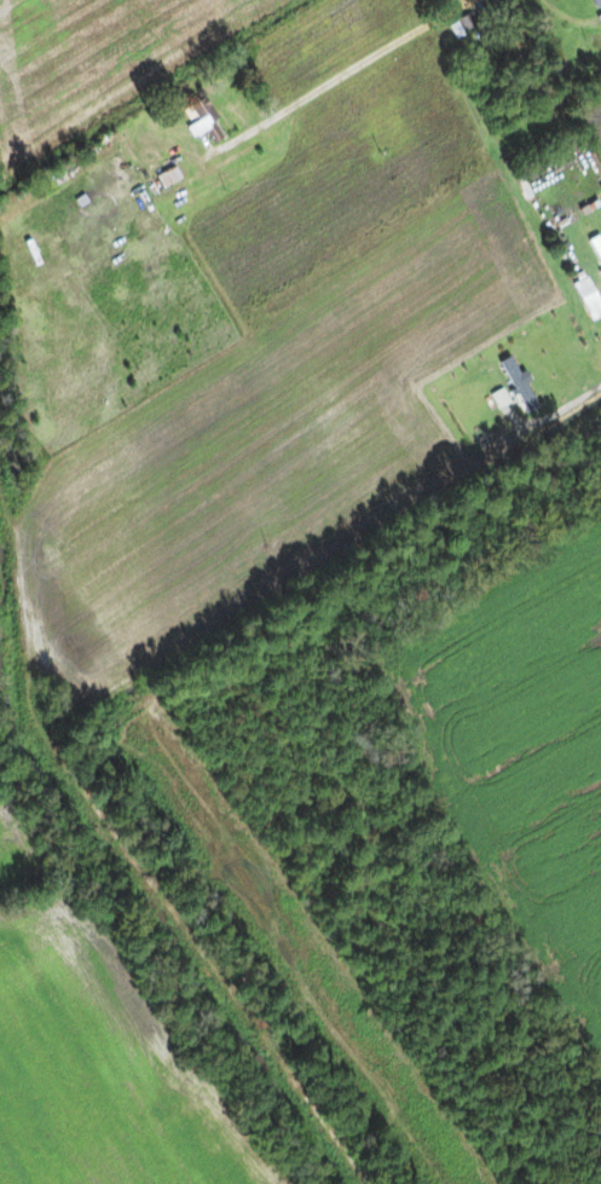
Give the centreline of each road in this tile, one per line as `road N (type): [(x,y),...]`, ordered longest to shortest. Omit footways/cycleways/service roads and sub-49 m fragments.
road 1 (residential): [(469,0),(197,161)]
road 2 (residential): [(600,387),(440,486)]

